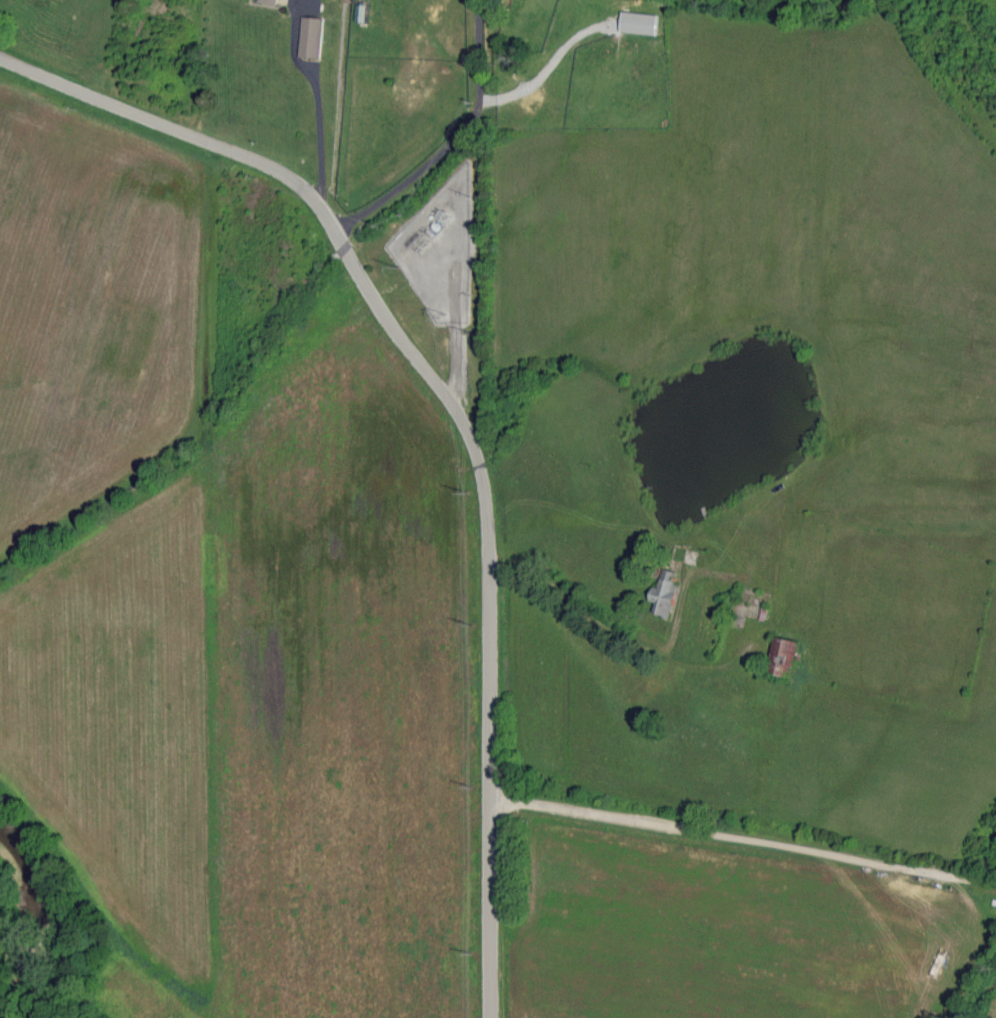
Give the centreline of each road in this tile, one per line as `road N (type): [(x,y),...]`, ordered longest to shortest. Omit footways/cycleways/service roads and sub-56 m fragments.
road 1 (residential): [(493,1017),(492,569),(483,476),(464,423),(326,214),(293,178),(0,56)]

